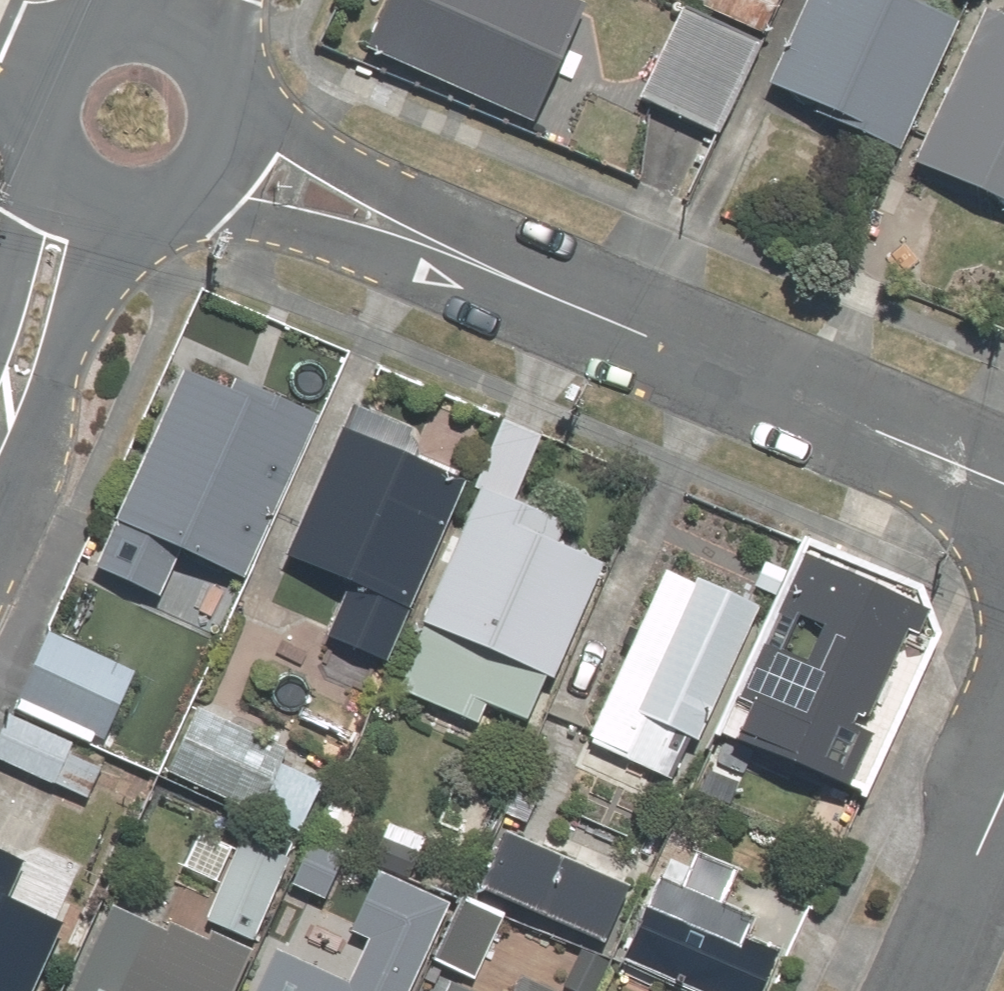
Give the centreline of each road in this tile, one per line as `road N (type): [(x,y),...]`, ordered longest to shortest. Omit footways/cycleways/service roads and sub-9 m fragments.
road 1 (residential): [(218,148),(1003,480)]
road 2 (residential): [(0,407),(89,191)]
road 3 (residential): [(914,990),(1003,784)]
road 4 (residential): [(218,148),(191,185),(171,197),(125,204),(89,191)]
road 5 (residential): [(52,79),(64,58),(104,30),(152,26),(175,34)]
road 6 (residential): [(175,34),(219,83),(218,148)]
road 7 (residential): [(89,191),(51,149),(45,126),(52,79)]

